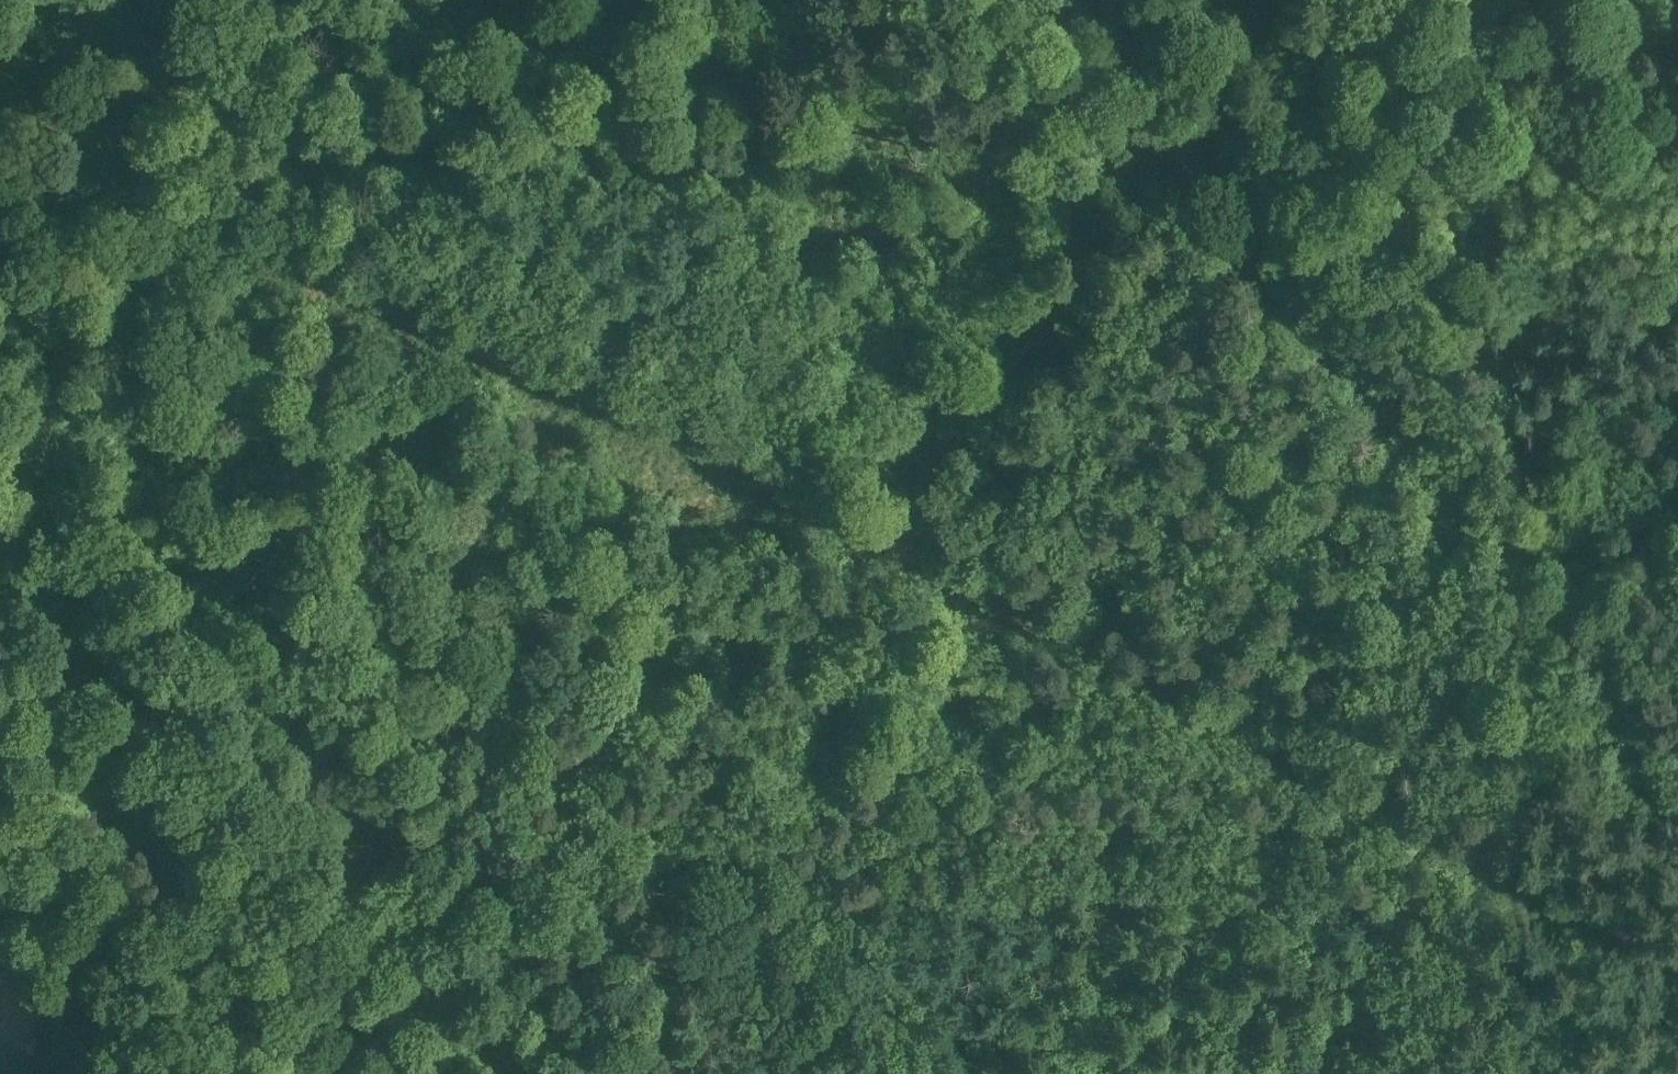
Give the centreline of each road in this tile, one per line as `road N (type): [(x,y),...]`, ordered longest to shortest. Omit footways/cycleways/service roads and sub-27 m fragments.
road 1 (track): [(1427,845),(1412,845),(1373,877),(1289,899),(648,891),(401,862)]
road 2 (track): [(1175,149),(1283,266),(1484,513),(1572,539),(1597,519),(1677,499)]
road 3 (track): [(1484,513),(1551,628),(1578,701),(1540,763),(1454,855)]
road 4 (track): [(1081,0),(1175,149)]

